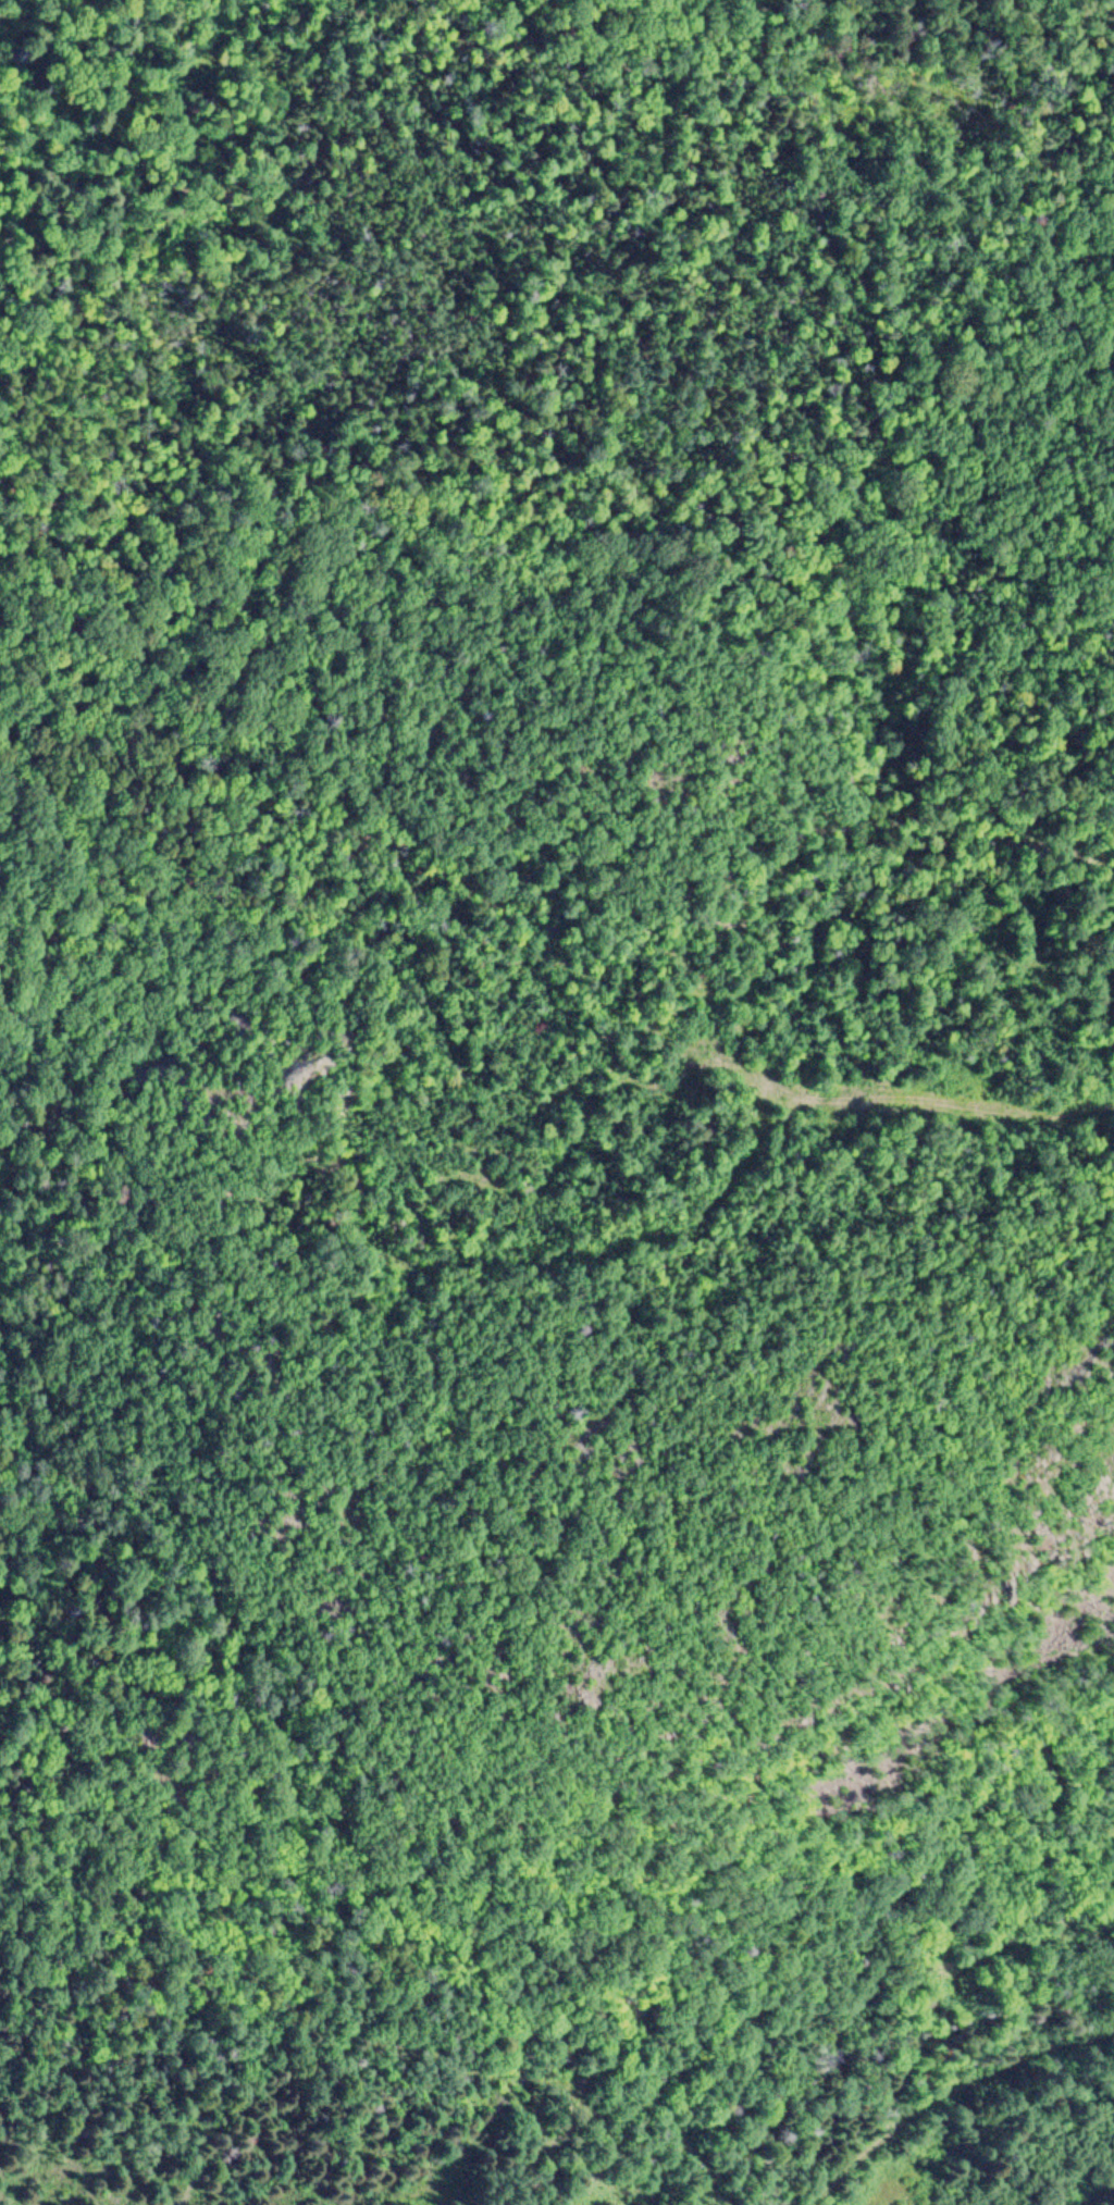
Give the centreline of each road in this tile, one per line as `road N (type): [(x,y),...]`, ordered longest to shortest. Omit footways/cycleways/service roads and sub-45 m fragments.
road 1 (track): [(1113,2029),(903,2127),(814,2204)]

